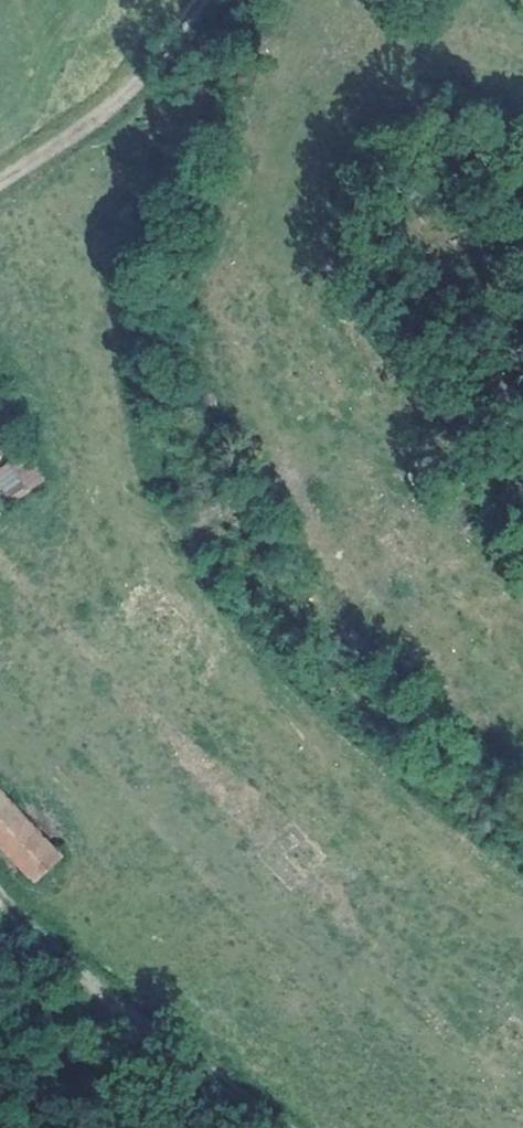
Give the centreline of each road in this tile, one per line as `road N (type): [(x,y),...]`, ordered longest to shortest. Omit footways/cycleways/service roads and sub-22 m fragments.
road 1 (track): [(0,887),(28,924),(290,1127)]
road 2 (track): [(0,188),(90,130),(145,79),(210,0)]

